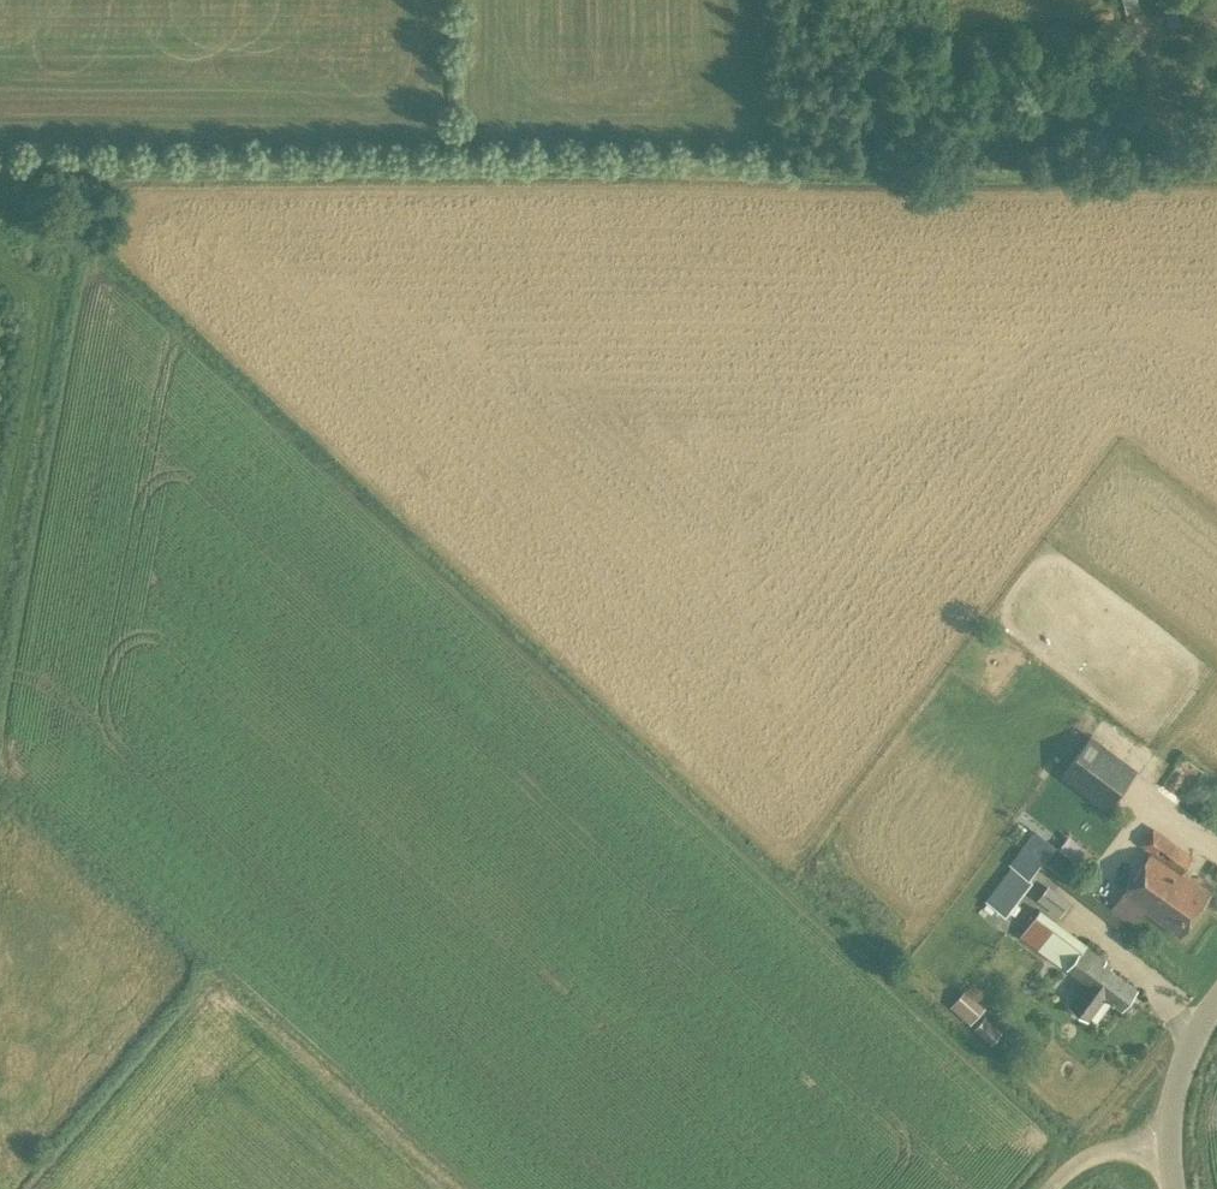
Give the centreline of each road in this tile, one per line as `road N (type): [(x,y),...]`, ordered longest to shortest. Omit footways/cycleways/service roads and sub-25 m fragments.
road 1 (unclassified): [(1170,1149),(1182,1062),(1216,1001)]
road 2 (unclassified): [(1048,1188),(1092,1152),(1170,1149)]

